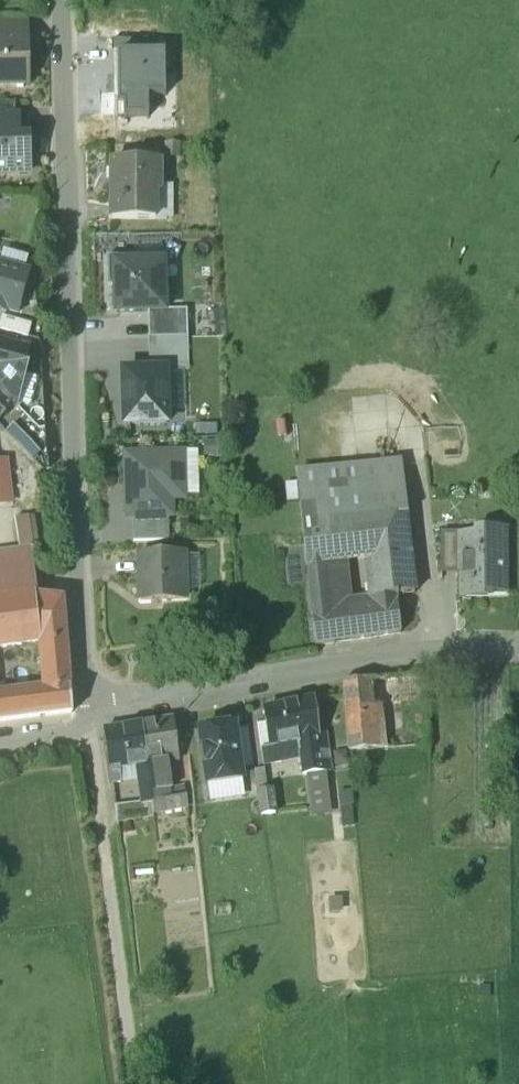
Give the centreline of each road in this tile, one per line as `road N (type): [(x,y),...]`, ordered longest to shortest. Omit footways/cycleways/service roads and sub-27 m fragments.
road 1 (residential): [(91,716),(61,0)]
road 2 (residential): [(91,716),(297,668),(518,653)]
road 3 (track): [(137,1083),(91,716)]

